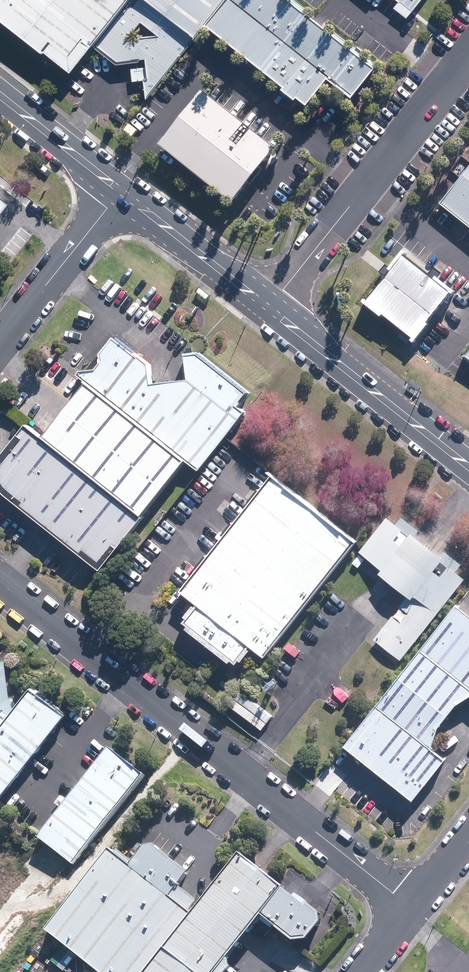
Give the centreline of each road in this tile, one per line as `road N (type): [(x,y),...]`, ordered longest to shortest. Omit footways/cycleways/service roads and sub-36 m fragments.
road 1 (residential): [(0,587),(414,909)]
road 2 (residential): [(268,307),(468,55)]
road 3 (secondary): [(468,467),(268,307)]
road 4 (residential): [(121,190),(0,344)]
road 5 (secondary): [(268,307),(121,190)]
road 6 (secondary): [(121,190),(0,94)]

